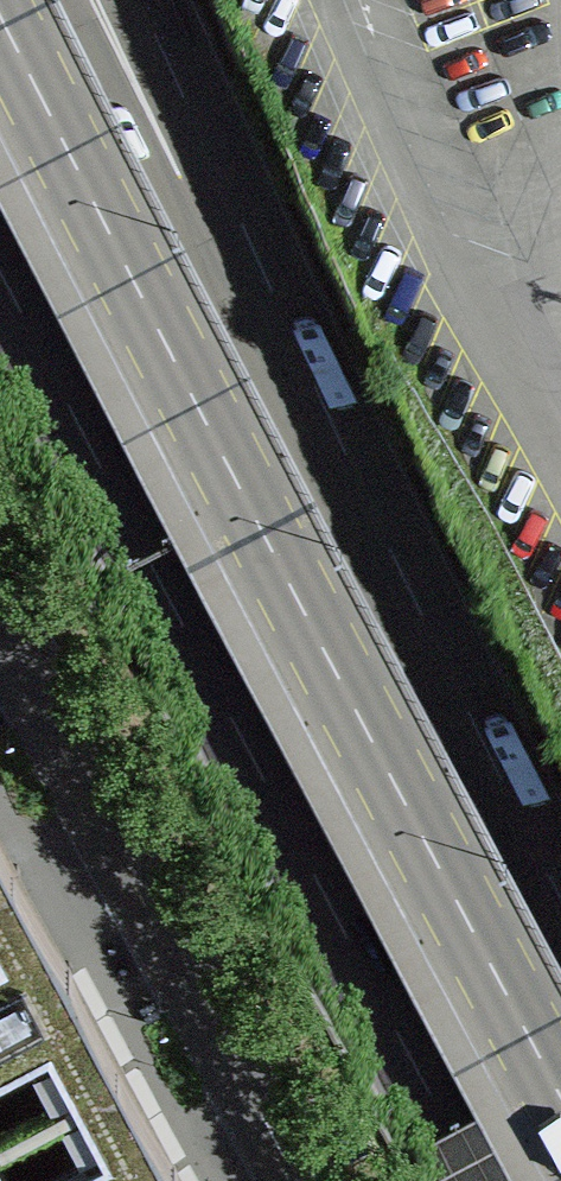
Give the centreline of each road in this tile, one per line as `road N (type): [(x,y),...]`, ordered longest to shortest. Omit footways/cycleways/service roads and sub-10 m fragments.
road 1 (primary): [(0,17),(217,452),(560,1097)]
road 2 (motorway): [(0,207),(498,1180)]
road 3 (motorway): [(560,919),(302,432),(94,0)]
road 4 (residential): [(0,626),(296,1180)]

